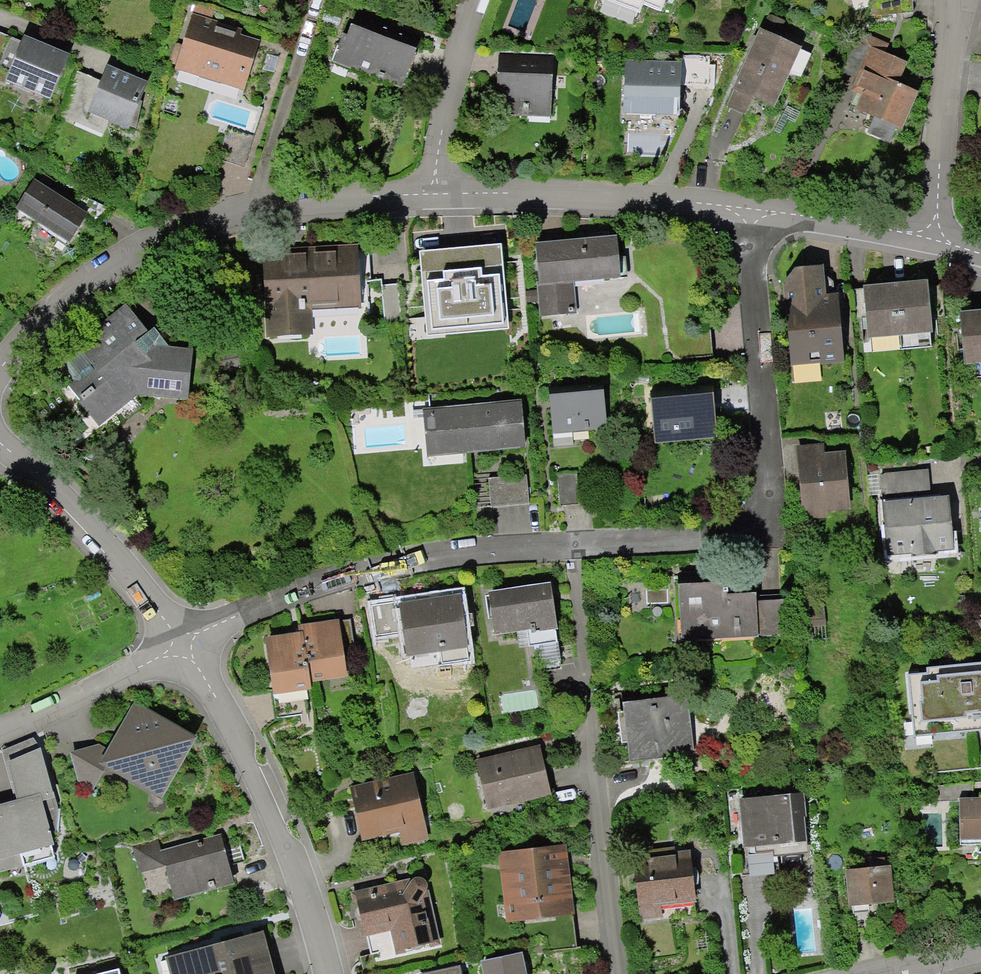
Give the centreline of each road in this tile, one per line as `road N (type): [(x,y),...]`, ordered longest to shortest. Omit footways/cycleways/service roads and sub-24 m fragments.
road 1 (residential): [(571,546),(732,539),(761,520),(771,484),(756,217)]
road 2 (residential): [(0,365),(65,301),(144,244),(236,209),(429,193)]
road 3 (residential): [(617,973),(571,546)]
road 4 (residential): [(184,646),(313,591),(498,550),(571,546)]
road 5 (residential): [(325,973),(284,827),(184,646)]
road 6 (residential): [(429,193),(756,217)]
road 7 (residential): [(184,646),(86,524),(0,440)]
road 8 (residential): [(926,239),(955,0)]
road 9 (residential): [(0,729),(184,646)]
road 10 (residential): [(429,193),(477,0)]
road 11 (residential): [(756,217),(926,239)]

